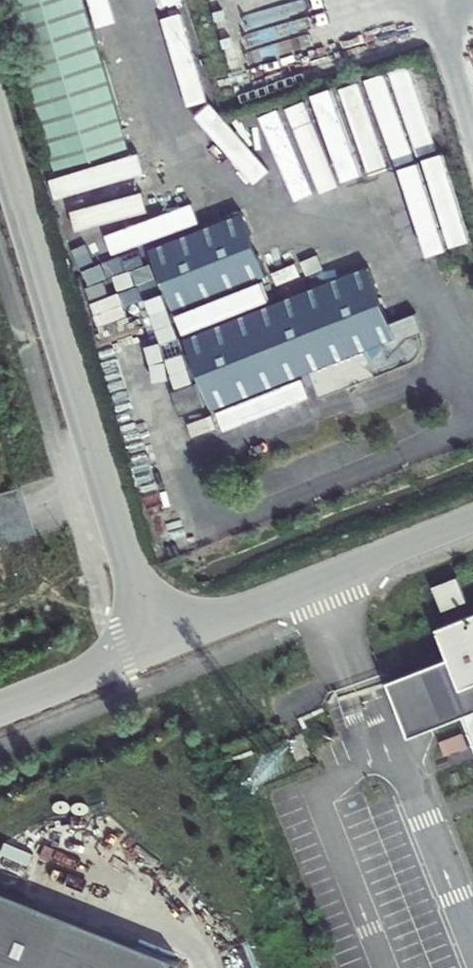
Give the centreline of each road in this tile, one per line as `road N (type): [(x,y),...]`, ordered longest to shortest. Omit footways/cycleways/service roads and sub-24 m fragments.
road 1 (unclassified): [(0,141),(153,648)]
road 2 (unclassified): [(472,521),(153,648)]
road 3 (unclassified): [(153,648),(0,710)]

